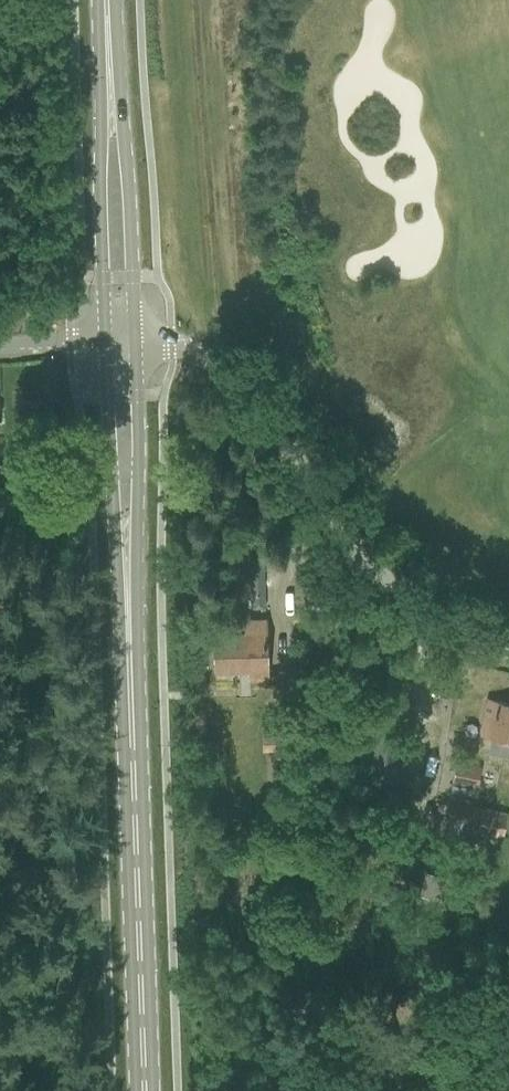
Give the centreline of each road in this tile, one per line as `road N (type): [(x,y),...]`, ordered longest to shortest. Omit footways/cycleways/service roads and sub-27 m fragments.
road 1 (primary): [(145,1090),(127,555)]
road 2 (unclassified): [(508,640),(418,597),(210,360),(171,341)]
road 3 (primary): [(137,341),(129,185),(112,105)]
road 4 (primary): [(112,105),(99,183),(108,341)]
road 5 (primary): [(108,341),(109,466),(127,555)]
road 6 (primary): [(127,555),(138,466),(137,341)]

